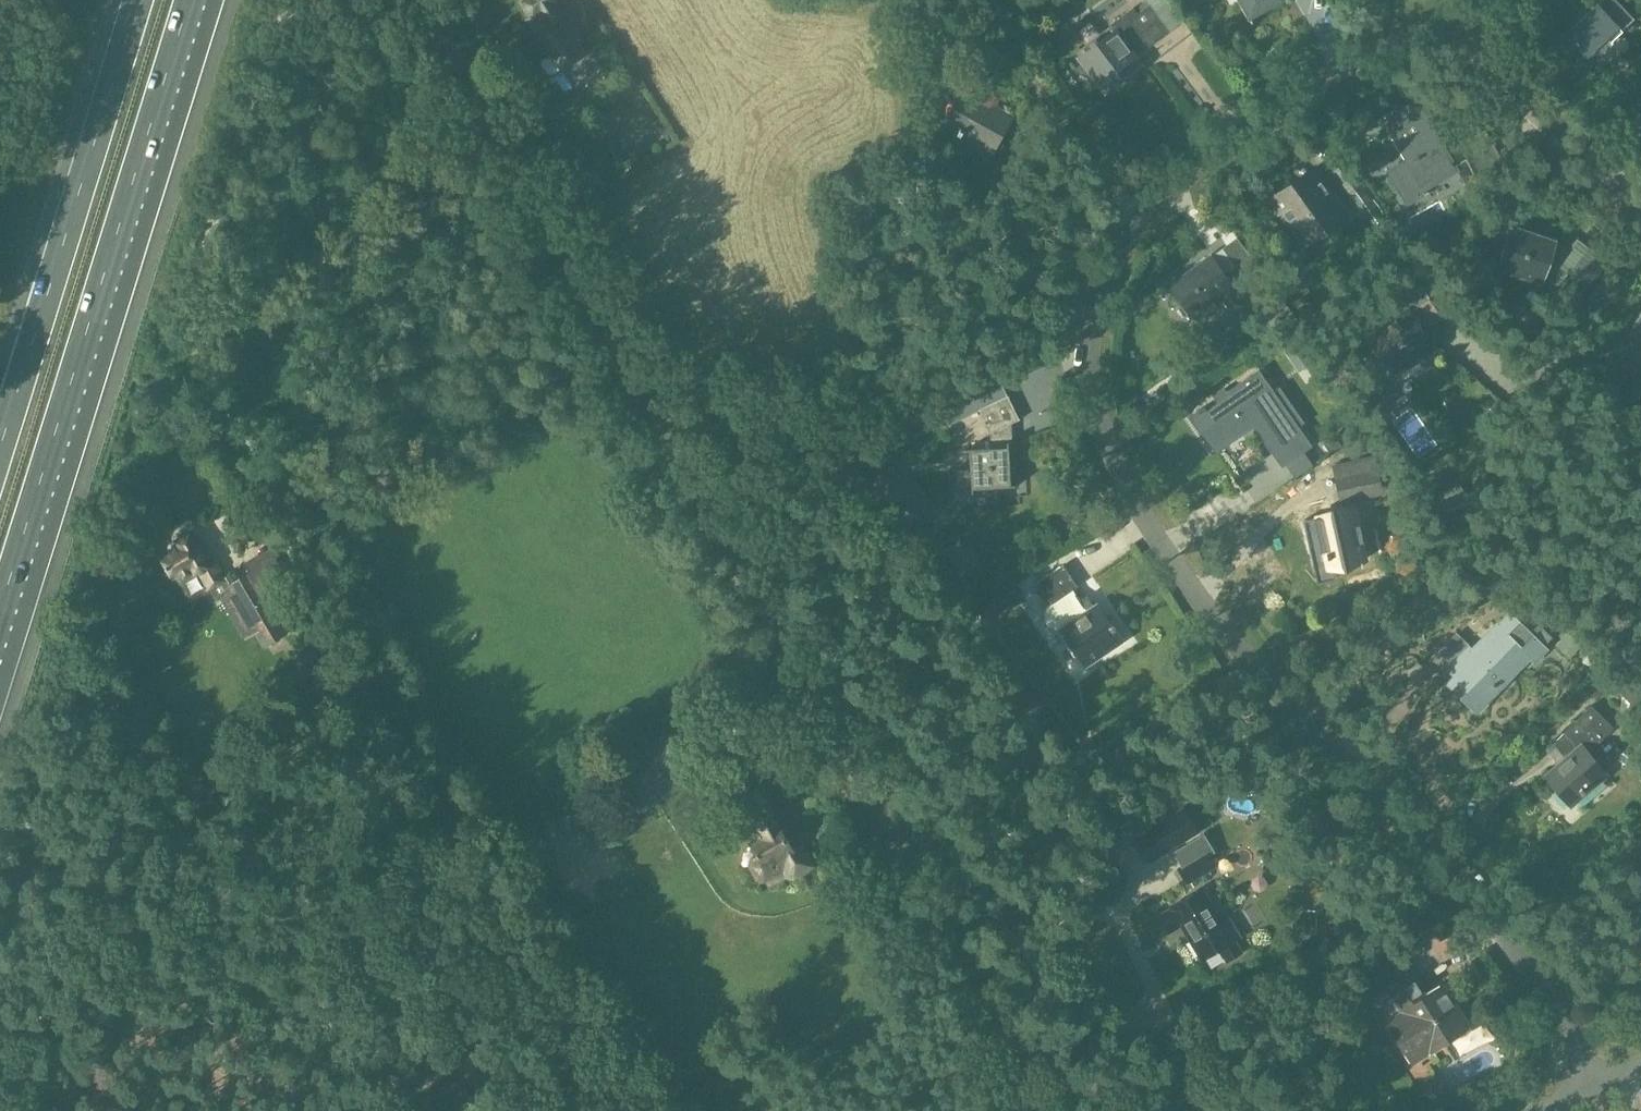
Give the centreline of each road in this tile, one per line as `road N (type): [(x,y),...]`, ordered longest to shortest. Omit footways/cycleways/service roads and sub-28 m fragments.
road 1 (residential): [(1593,1088),(1524,962),(1477,898),(1238,648),(1152,527),(1100,424),(1090,362),(1112,272),(1163,198),(1321,83),(1454,10)]
road 2 (unclassified): [(1051,1110),(426,0)]
road 3 (track): [(632,1110),(192,343),(187,318),(268,56),(282,24),(309,0)]
road 4 (motorway): [(0,624),(193,0)]
road 5 (motorway): [(141,0),(0,457)]
road 6 (residential): [(1640,205),(1553,130),(1454,10)]

